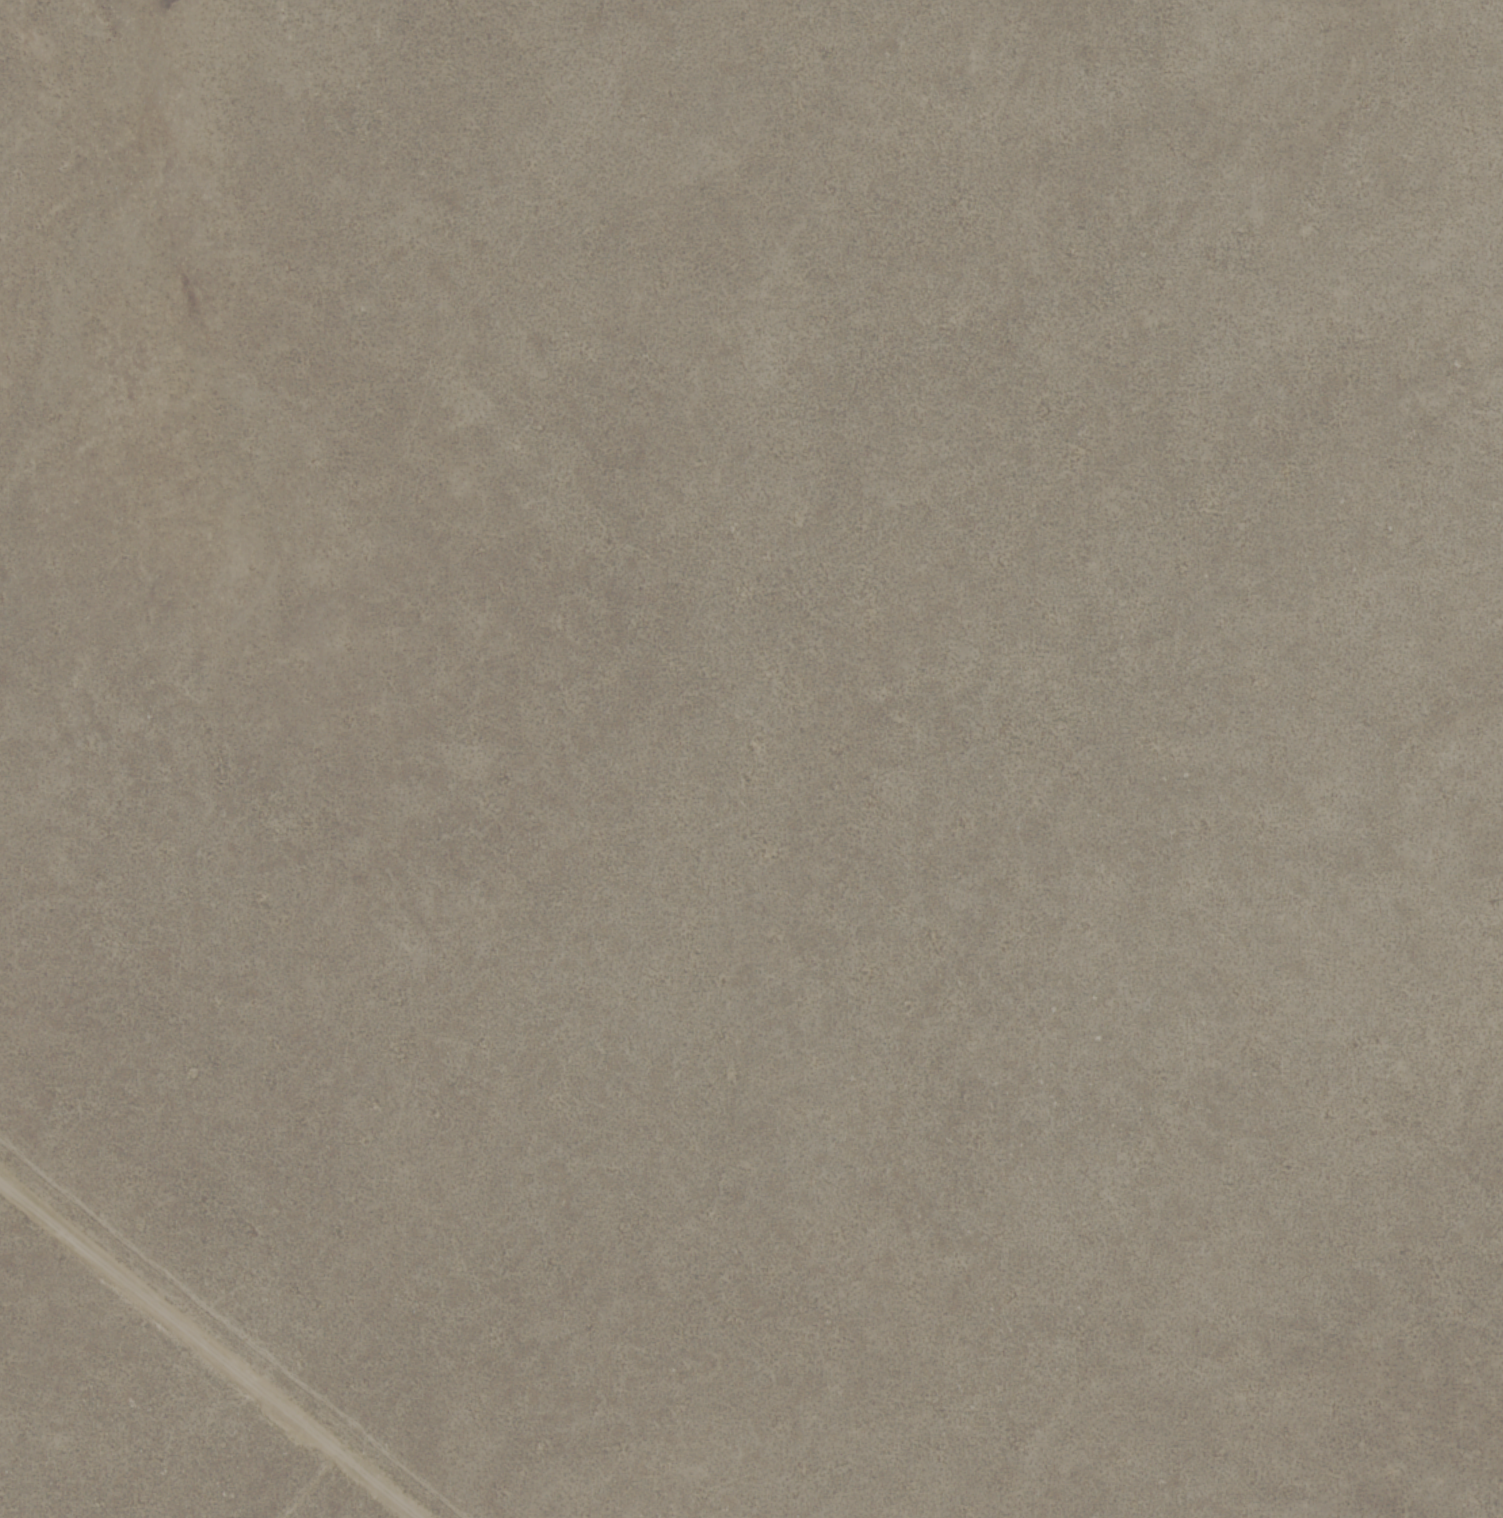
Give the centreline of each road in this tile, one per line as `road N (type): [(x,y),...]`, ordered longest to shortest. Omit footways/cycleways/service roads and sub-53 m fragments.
road 1 (residential): [(0,1172),(429,1517)]

